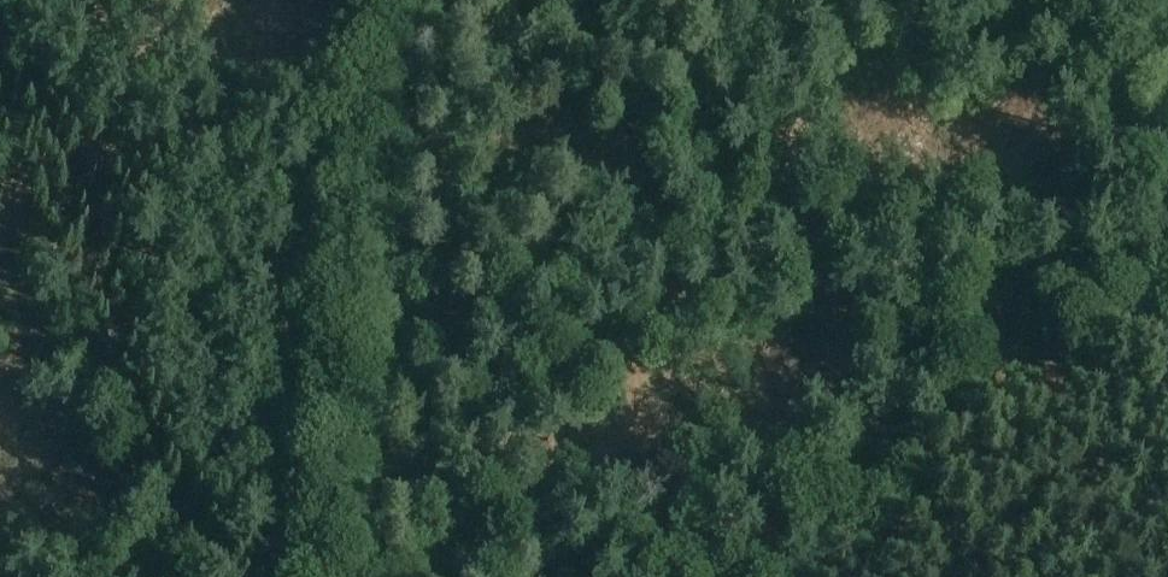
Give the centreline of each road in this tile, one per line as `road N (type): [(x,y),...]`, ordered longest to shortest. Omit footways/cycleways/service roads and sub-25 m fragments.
road 1 (track): [(805,0),(325,519)]
road 2 (track): [(325,576),(330,380),(379,0)]
road 3 (track): [(1167,208),(746,576)]

